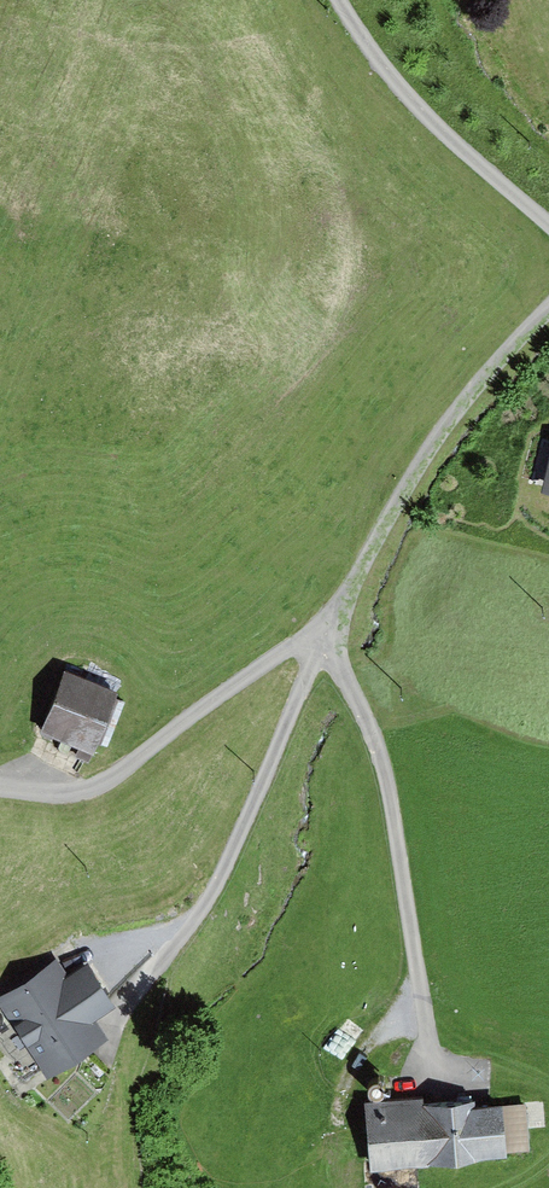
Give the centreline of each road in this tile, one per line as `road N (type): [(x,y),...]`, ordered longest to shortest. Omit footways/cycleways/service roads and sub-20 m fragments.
road 1 (residential): [(320,639),(206,910),(110,1024)]
road 2 (residential): [(320,639),(389,774),(420,1060)]
road 3 (residential): [(548,317),(445,418),(320,639)]
road 4 (residential): [(320,639),(90,793),(0,786)]
road 5 (residential): [(548,220),(390,68),(350,0)]

